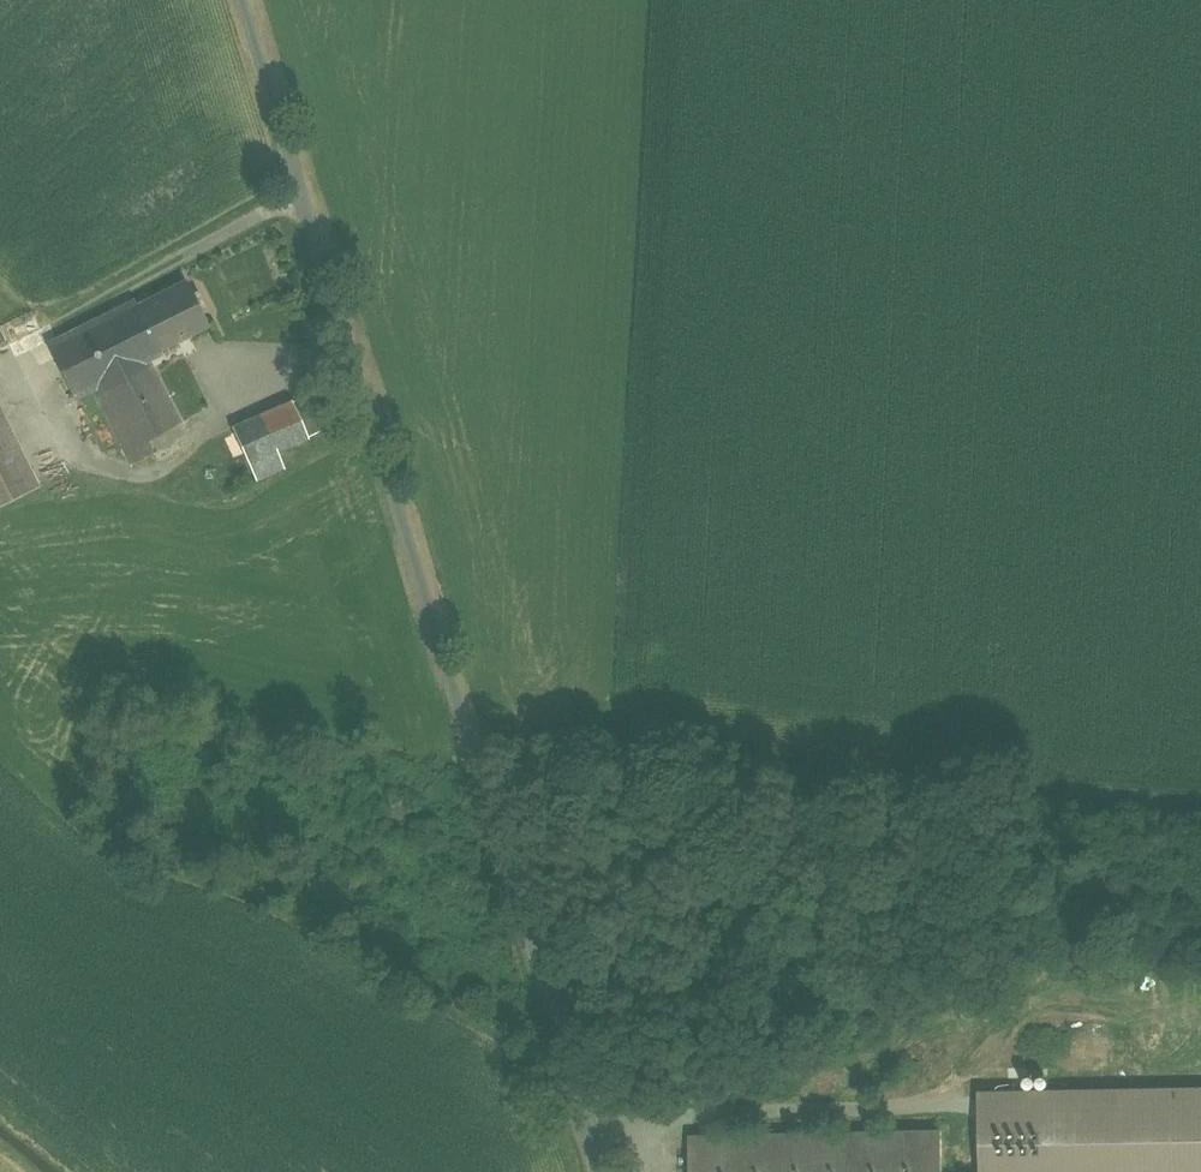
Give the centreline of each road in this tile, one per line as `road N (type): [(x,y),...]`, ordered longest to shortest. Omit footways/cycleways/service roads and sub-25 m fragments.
road 1 (unclassified): [(611,1171),(244,0)]

